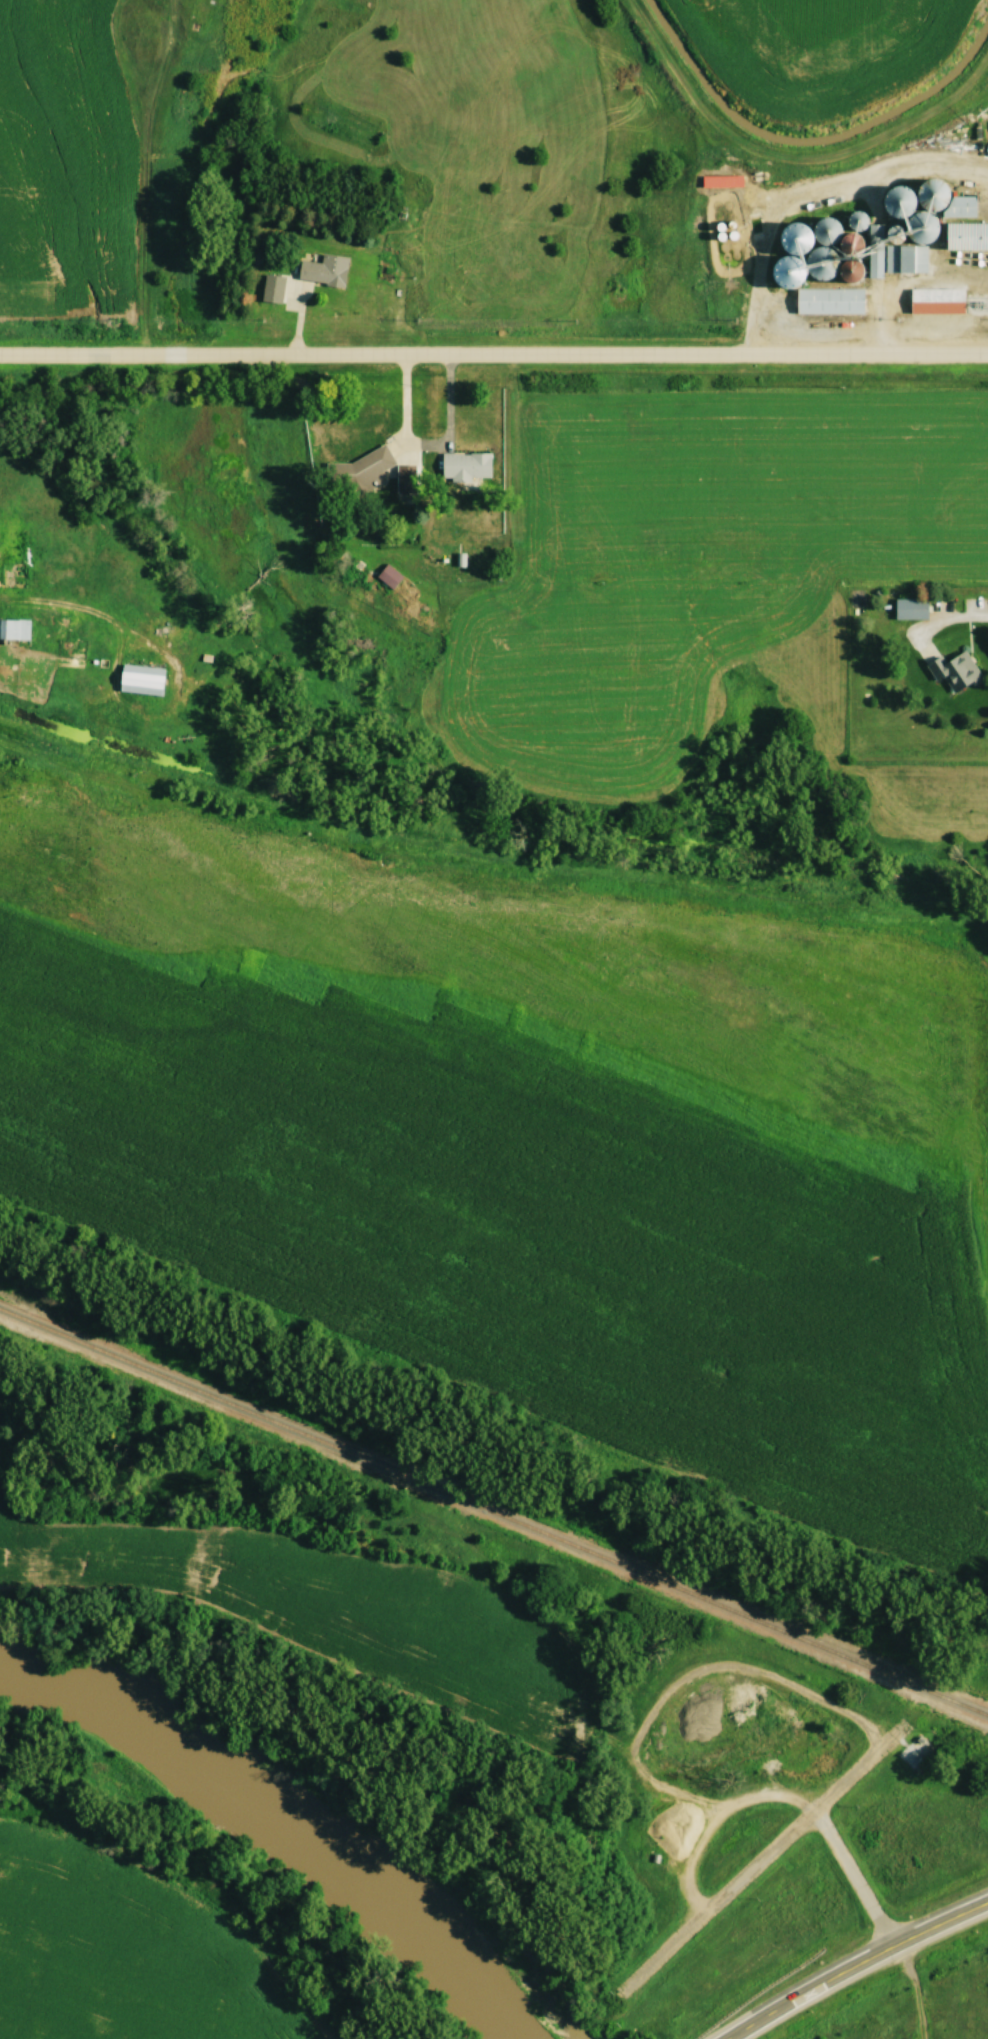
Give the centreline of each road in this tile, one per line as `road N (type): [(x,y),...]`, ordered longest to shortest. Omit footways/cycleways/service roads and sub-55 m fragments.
road 1 (tertiary): [(987,352),(0,355)]
road 2 (secondary): [(722,2038),(824,1977),(987,1905)]

